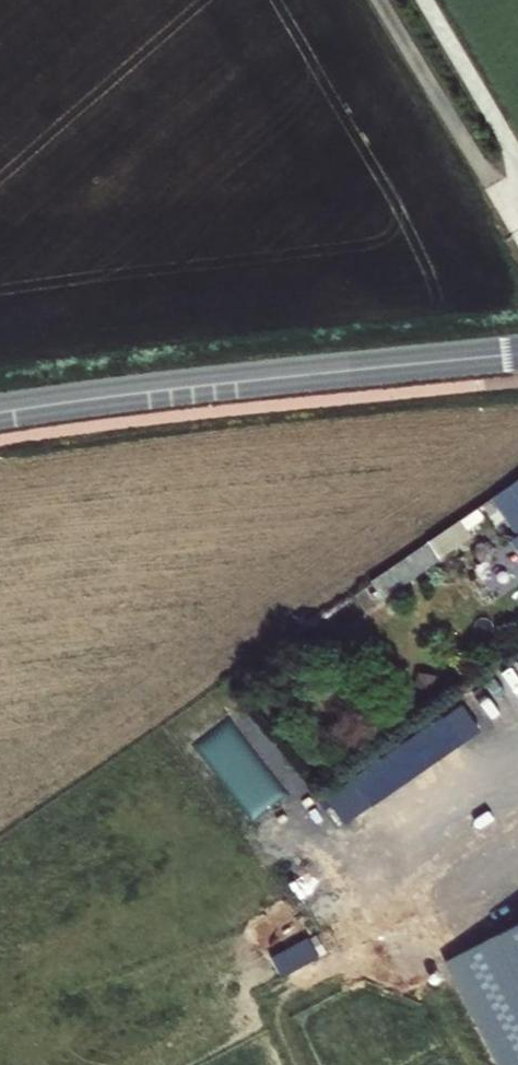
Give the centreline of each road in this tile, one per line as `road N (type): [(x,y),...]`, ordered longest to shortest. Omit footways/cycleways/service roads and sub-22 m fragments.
road 1 (tertiary): [(517,354),(0,413)]
road 2 (track): [(517,223),(382,0)]

